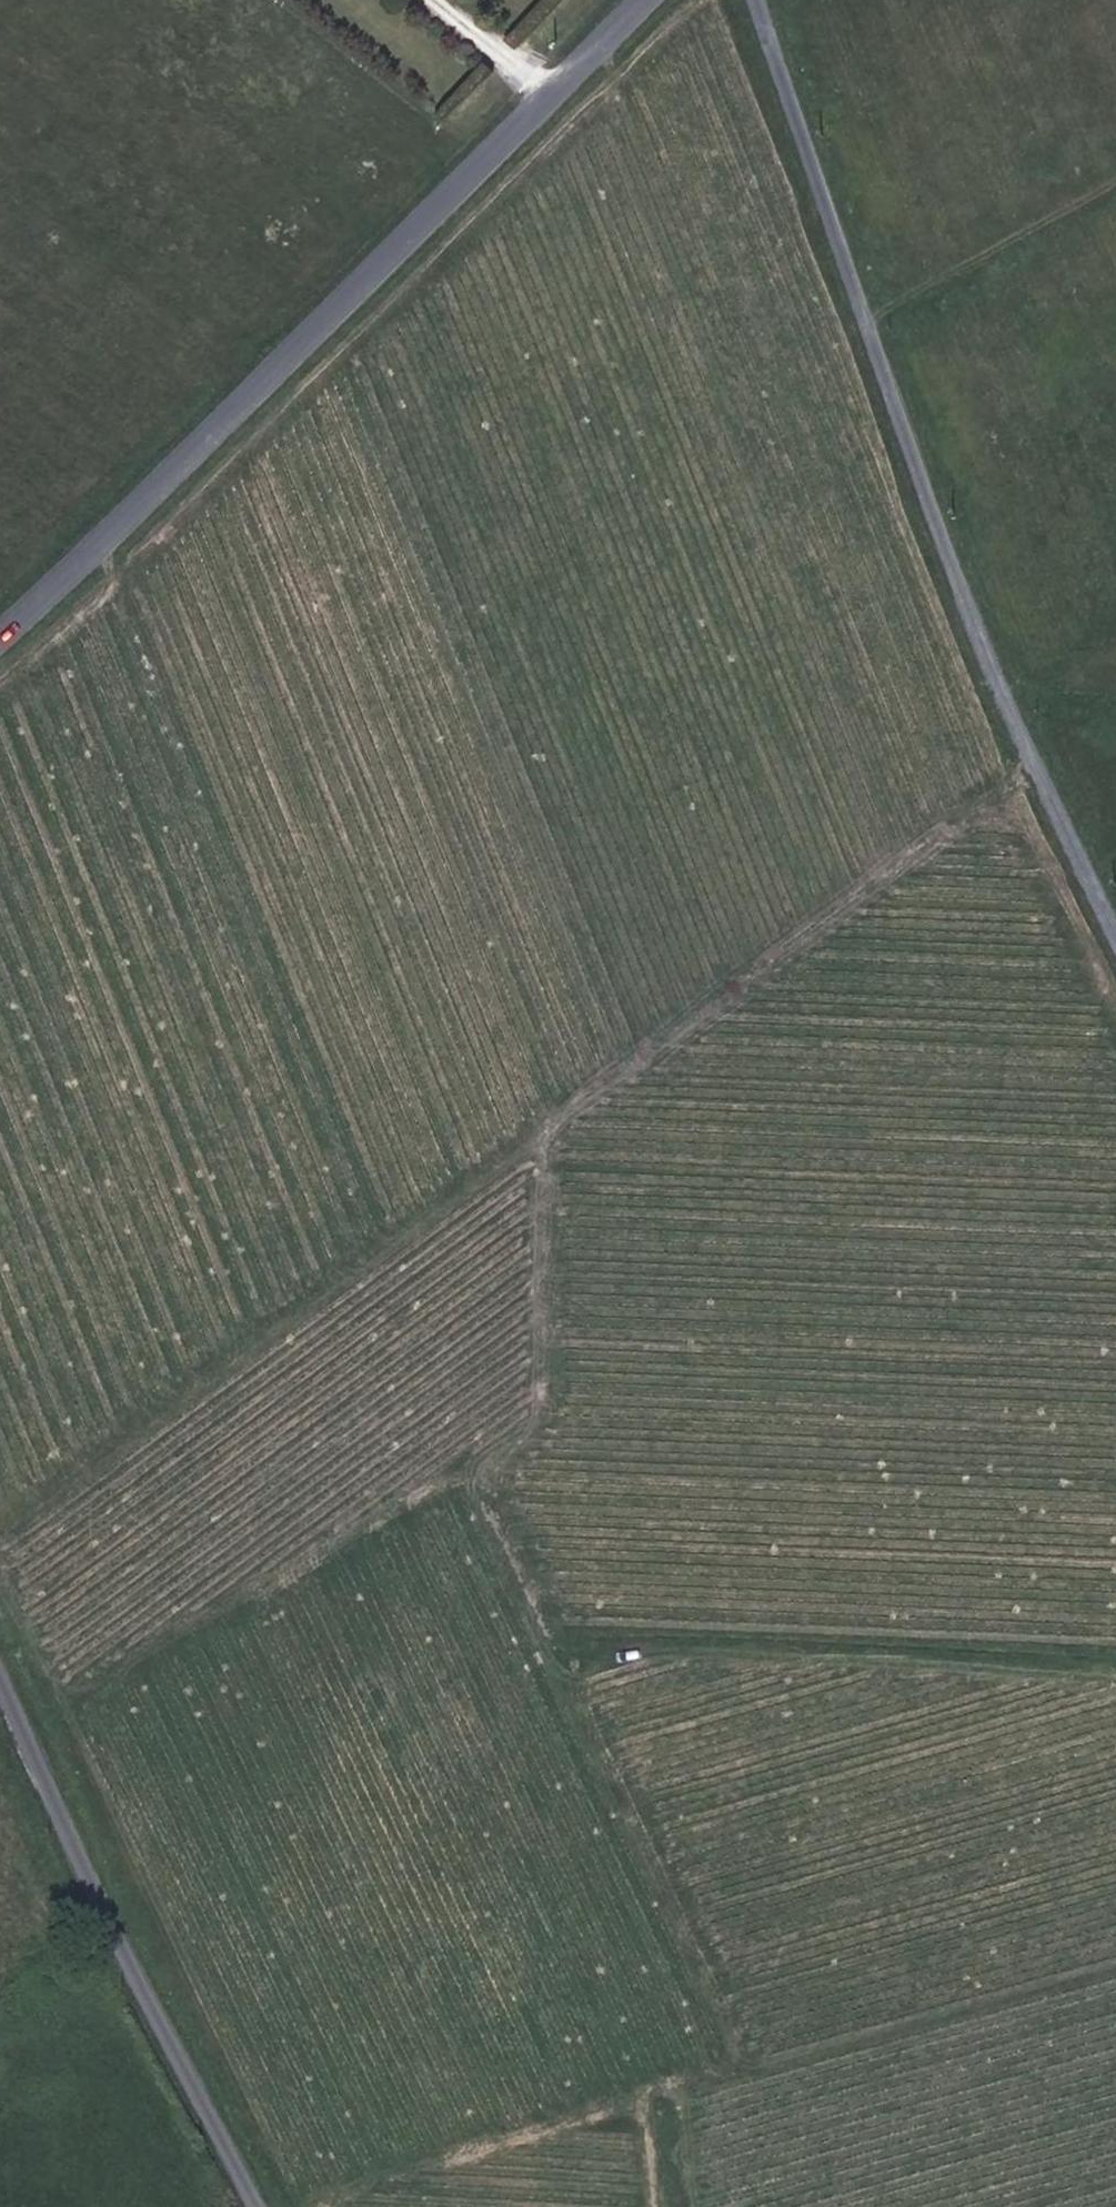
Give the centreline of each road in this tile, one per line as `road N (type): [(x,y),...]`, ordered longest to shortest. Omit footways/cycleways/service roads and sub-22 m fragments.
road 1 (unclassified): [(1115,936),(952,568),(758,0)]
road 2 (tertiary): [(647,0),(92,554),(0,635)]
road 3 (unclassified): [(0,1665),(104,1903),(257,2206)]

